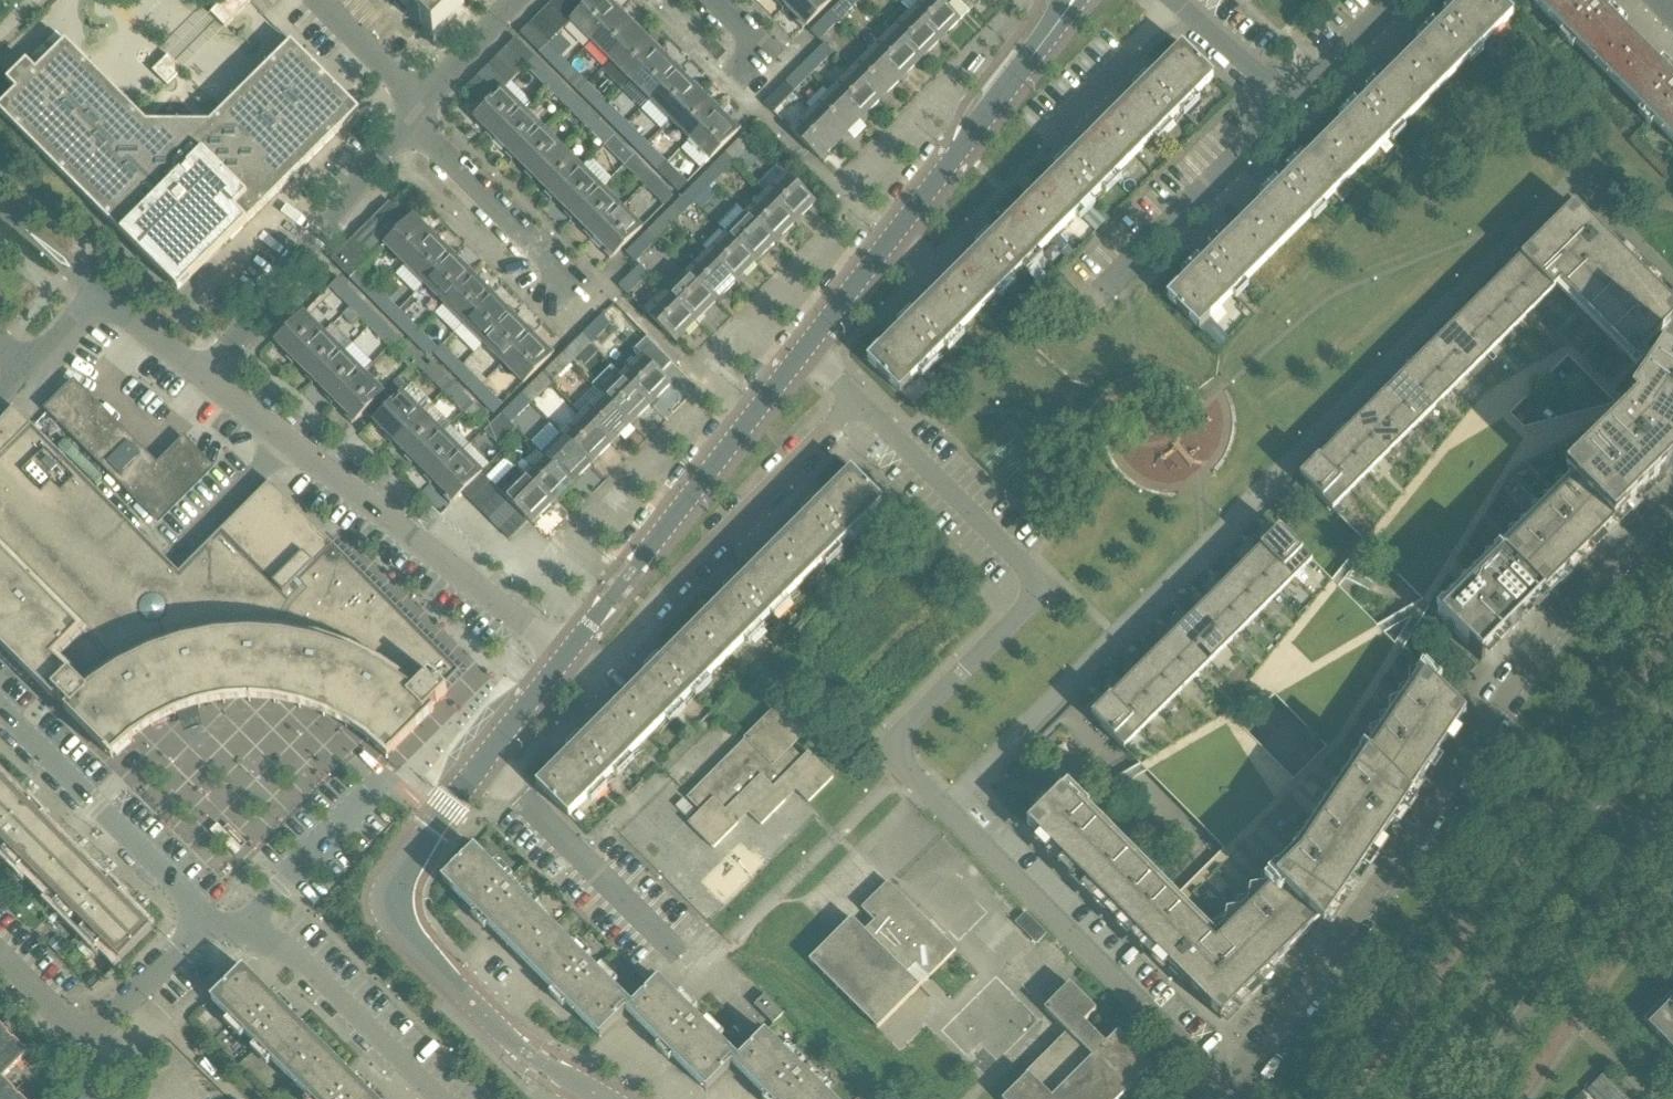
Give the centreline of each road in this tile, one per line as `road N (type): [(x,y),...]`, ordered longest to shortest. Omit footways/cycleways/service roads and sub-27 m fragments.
road 1 (residential): [(1239,1077),(904,744),(1051,603),(804,355)]
road 2 (residential): [(1239,1077),(1510,708),(1672,521)]
road 3 (primary): [(1672,701),(1398,1098)]
road 4 (residential): [(604,1098),(517,1047),(391,923),(390,883),(484,760)]
road 5 (residential): [(804,355),(1077,0)]
road 6 (residential): [(567,654),(804,355)]
road 7 (residential): [(567,654),(288,441)]
road 8 (primary): [(1476,1098),(1672,811)]
road 9 (residential): [(208,377),(412,123)]
road 10 (unclassified): [(706,982),(484,760)]
road 11 (residential): [(441,1098),(298,955),(242,927),(209,924)]
road 12 (residential): [(209,924),(0,714)]
road 13 (residential): [(209,924),(102,1027),(77,1029),(0,952)]
road 14 (residential): [(208,377),(95,289),(23,367)]
road 15 (residential): [(585,297),(412,123)]
road 16 (residential): [(1120,273),(1287,104)]
road 17 (residential): [(171,558),(288,441)]
road 18 (residential): [(1287,104),(1170,0)]
road 19 (residential): [(425,107),(319,0)]
road 20 (residential): [(1287,104),(1395,0)]
road 21 (residential): [(425,107),(522,0)]
road 22 (residential): [(484,760),(567,654)]

